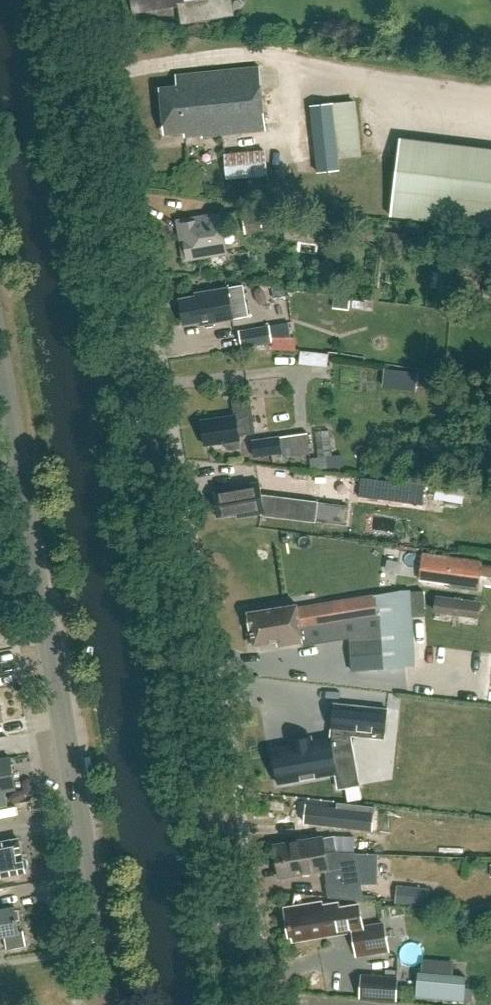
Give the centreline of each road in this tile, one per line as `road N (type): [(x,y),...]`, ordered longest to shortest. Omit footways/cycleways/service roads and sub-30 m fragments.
road 1 (tertiary): [(247,1004),(71,0)]
road 2 (unclassified): [(114,1004),(0,361)]

